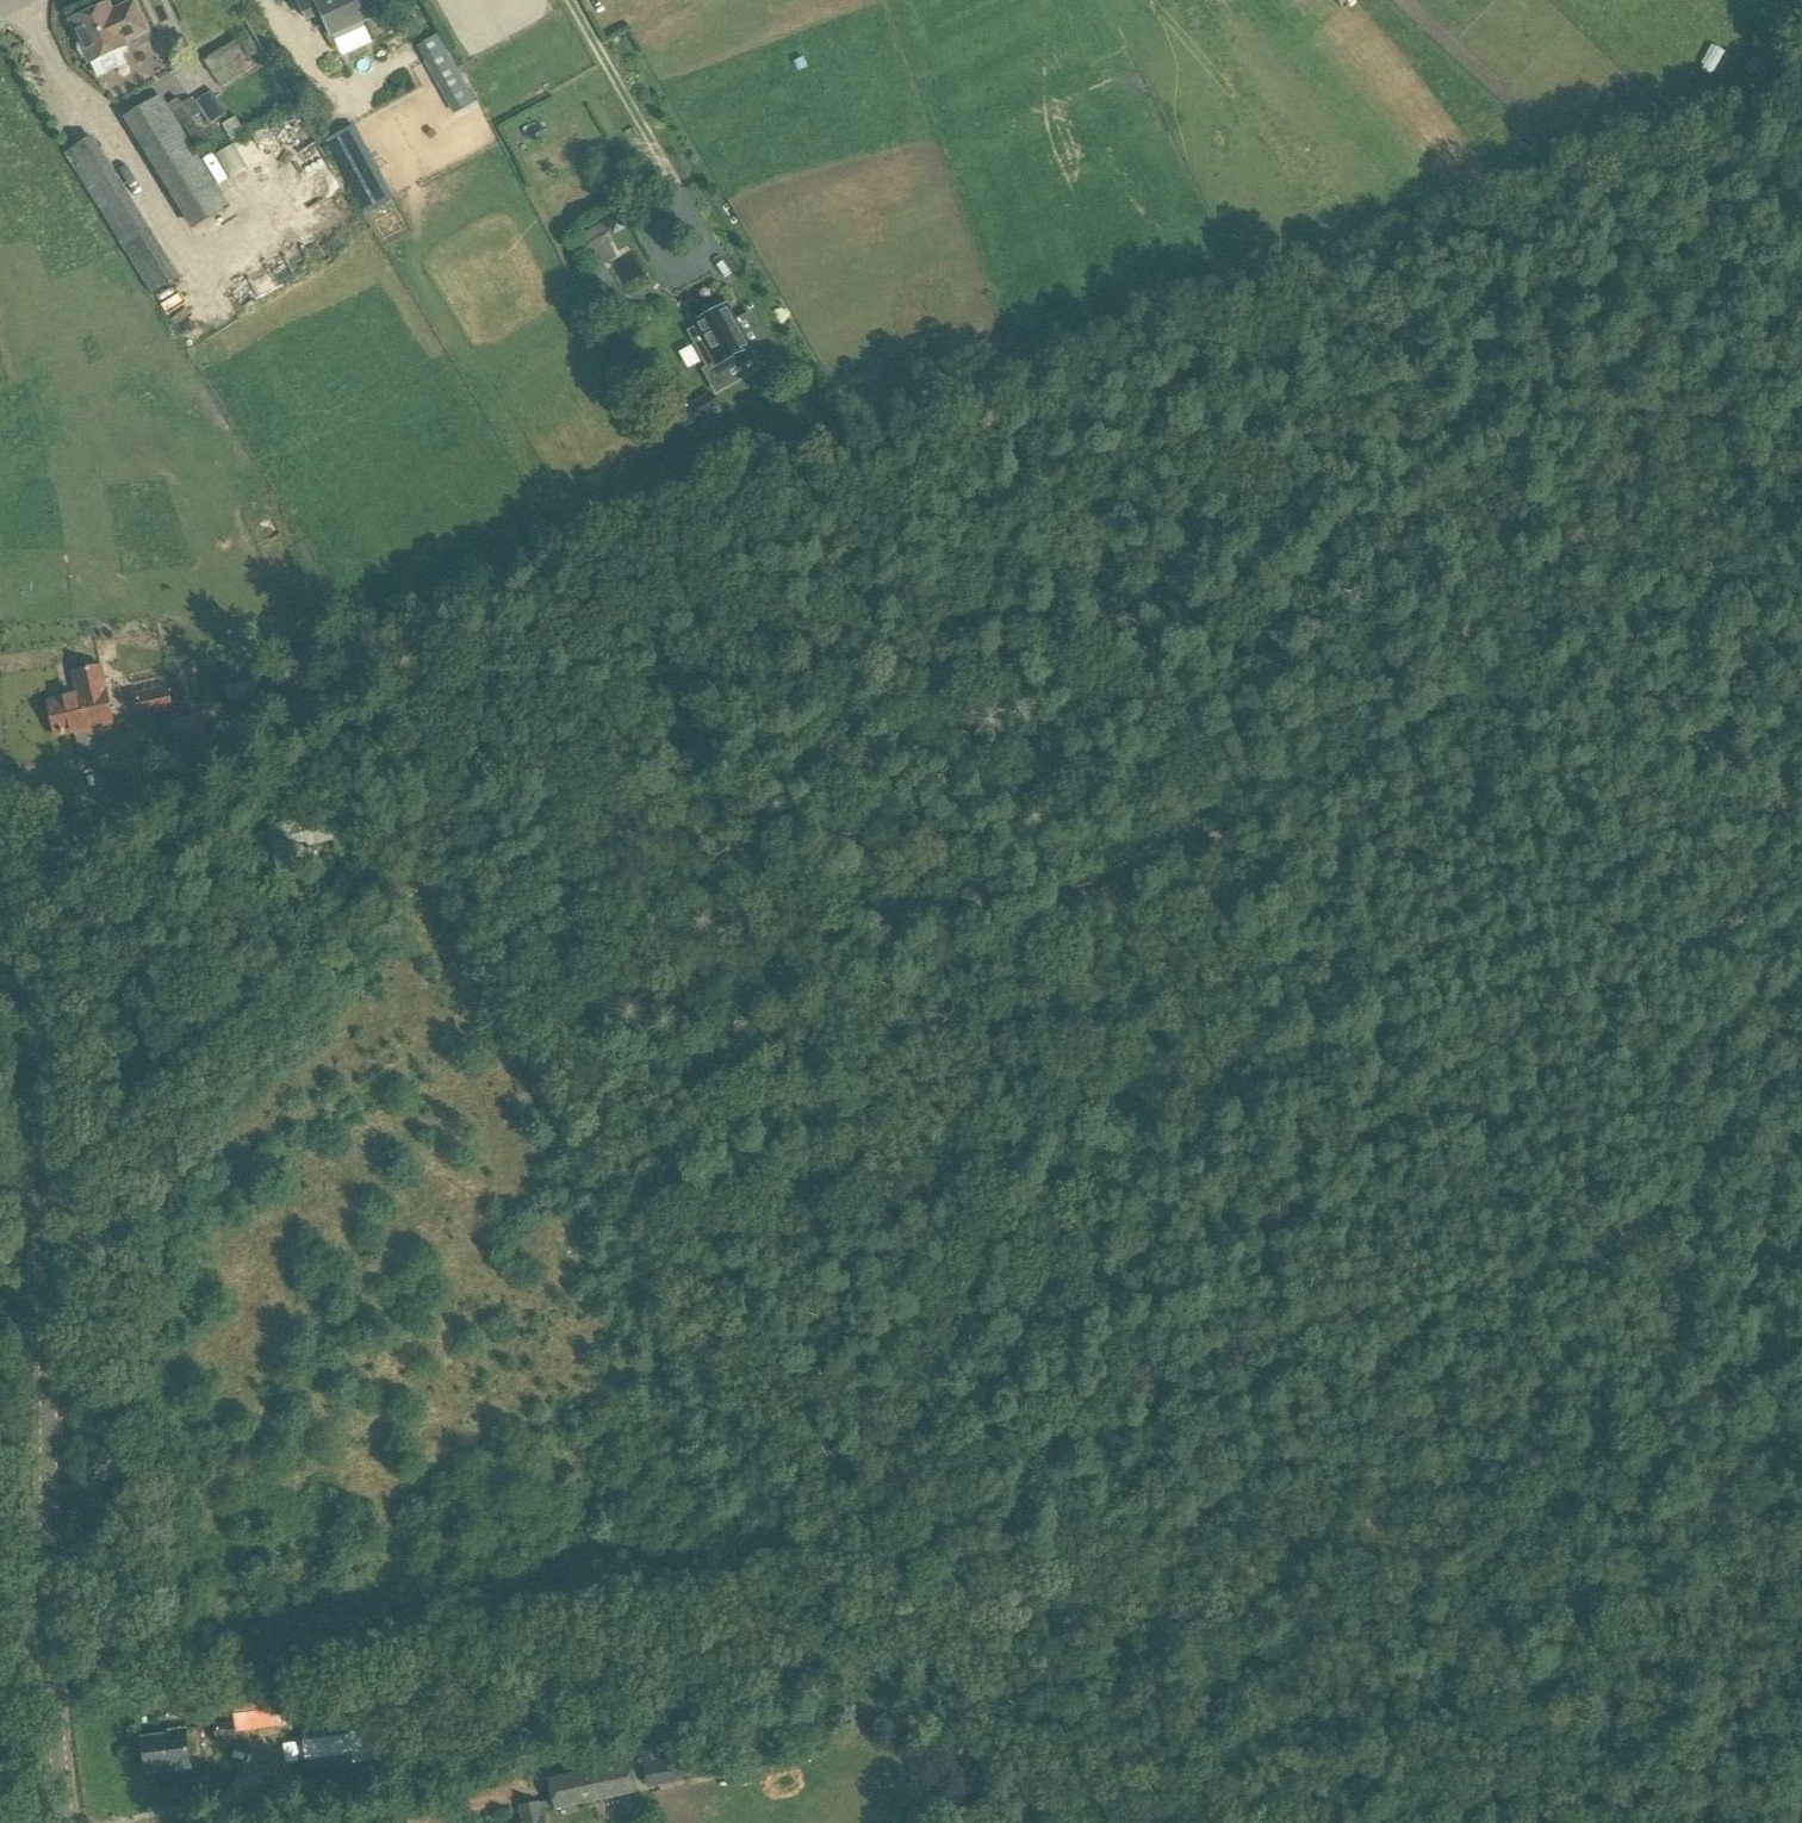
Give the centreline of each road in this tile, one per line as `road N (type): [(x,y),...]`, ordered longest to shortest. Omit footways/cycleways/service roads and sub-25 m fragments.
road 1 (secondary): [(67,1822),(51,1660),(45,1299),(0,875)]
road 2 (track): [(1284,1822),(1801,1774)]
road 3 (track): [(242,1006),(38,1218)]

